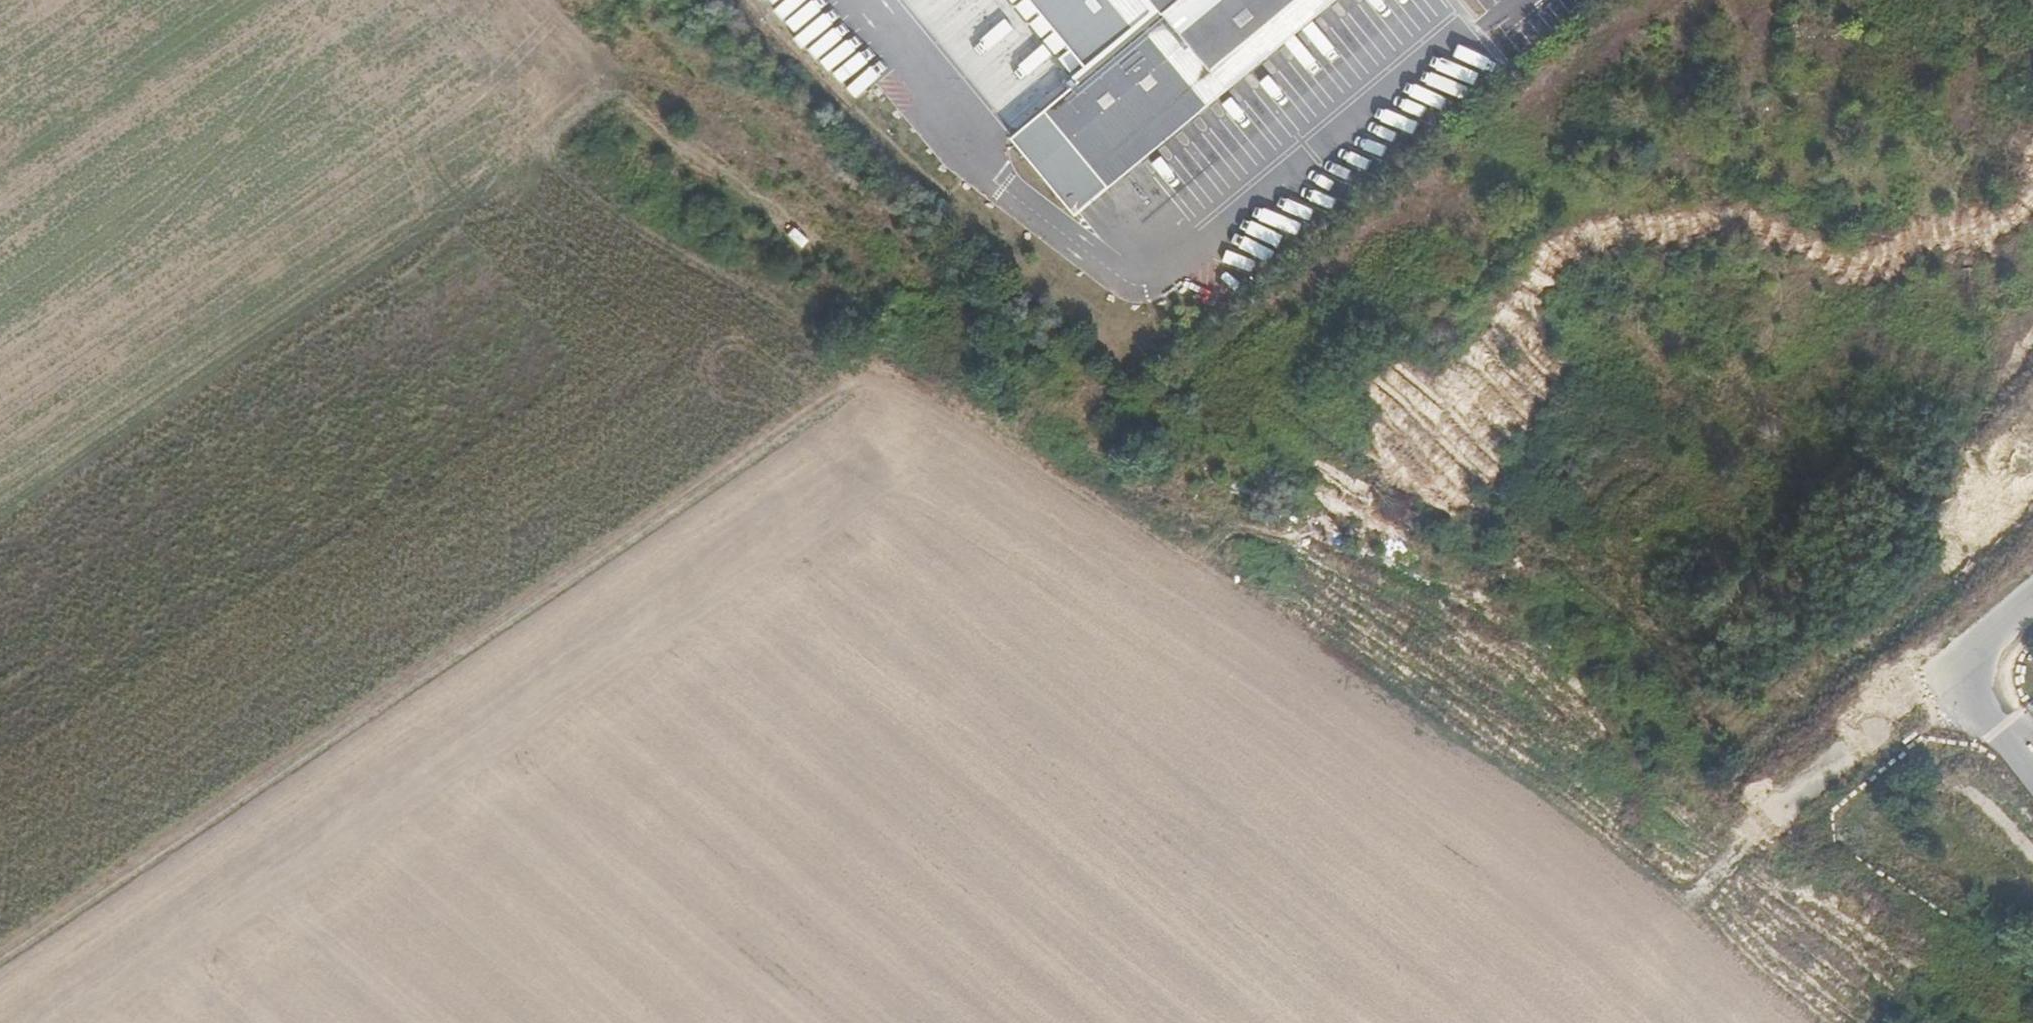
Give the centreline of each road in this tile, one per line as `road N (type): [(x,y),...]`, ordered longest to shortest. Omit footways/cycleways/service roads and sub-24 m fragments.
road 1 (track): [(645,0),(836,186),(968,271),(1050,397),(1121,477),(1308,556),(1475,648),(1712,830),(1747,866),(2032,1010)]
road 2 (unclassified): [(1962,667),(1739,858)]

